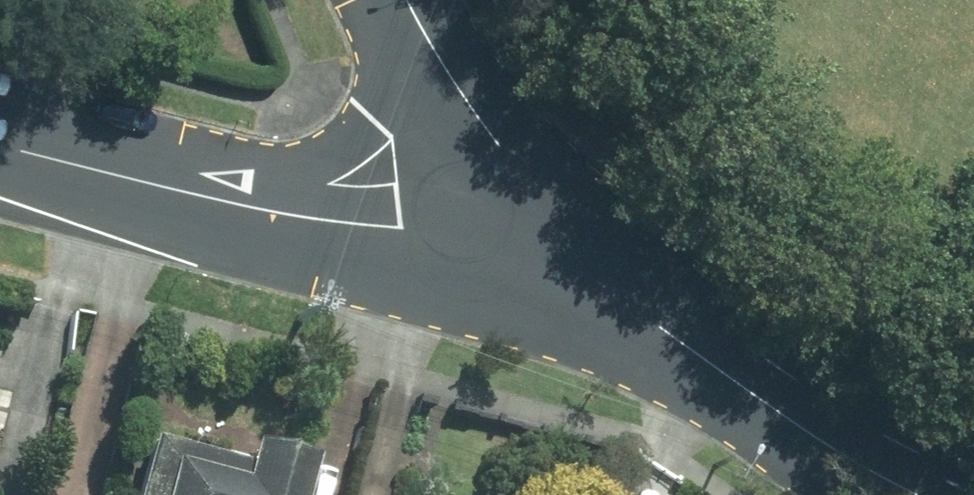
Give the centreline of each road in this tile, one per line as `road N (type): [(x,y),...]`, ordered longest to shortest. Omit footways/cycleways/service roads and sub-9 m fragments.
road 1 (residential): [(546,212),(410,219),(219,198),(0,142)]
road 2 (residential): [(867,458),(672,331),(546,212)]
road 3 (residential): [(546,212),(408,0)]

